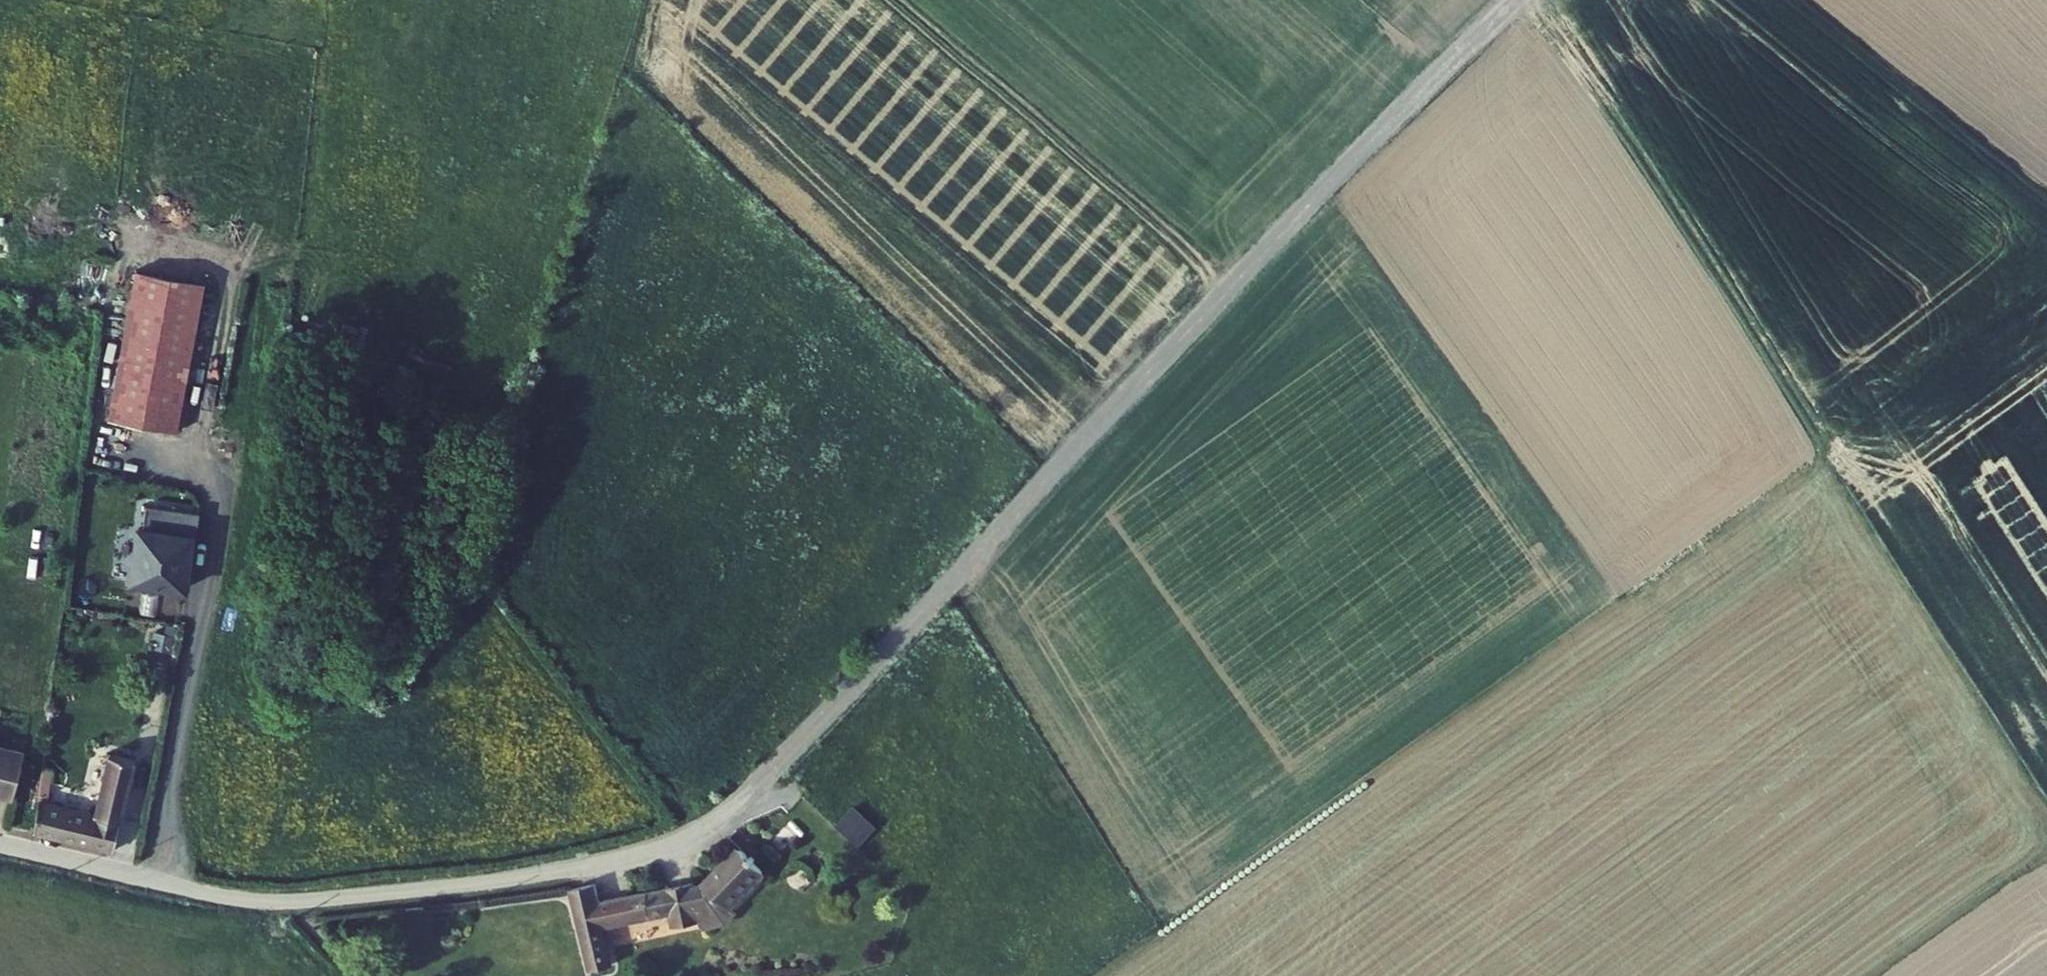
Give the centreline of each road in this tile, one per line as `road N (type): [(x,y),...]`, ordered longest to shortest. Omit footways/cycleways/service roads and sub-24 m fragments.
road 1 (residential): [(1519,0),(1349,161),(849,690),(700,828),(581,867),(271,901),(0,842)]

